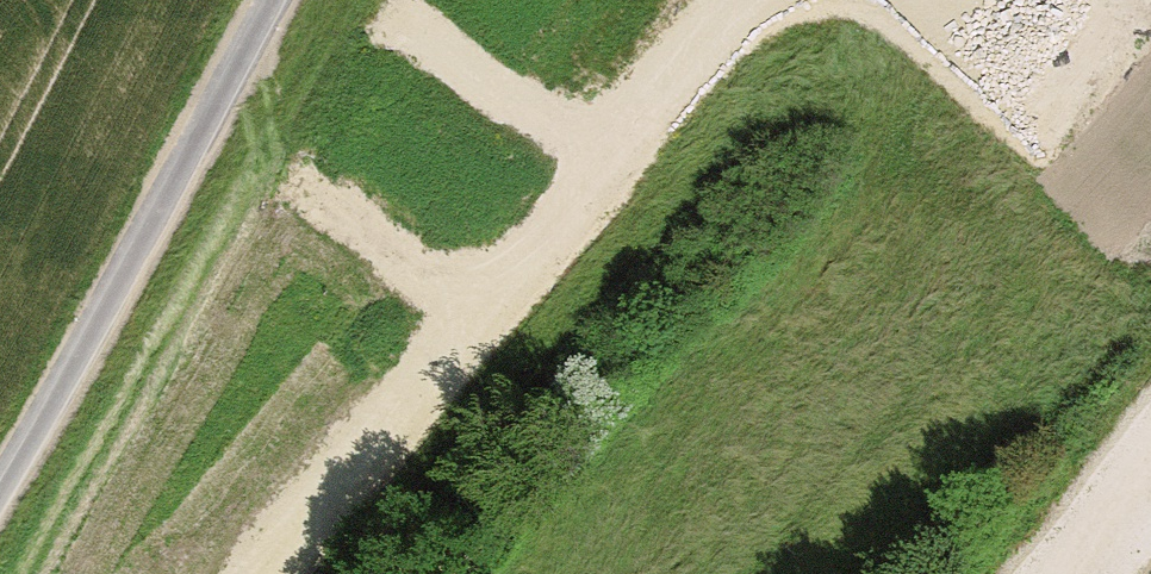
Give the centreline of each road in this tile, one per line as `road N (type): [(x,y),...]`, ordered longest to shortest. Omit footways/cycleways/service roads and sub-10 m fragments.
road 1 (track): [(746,0),(265,573)]
road 2 (unclassified): [(0,483),(76,370),(271,0)]
road 3 (track): [(1150,437),(1033,573)]

